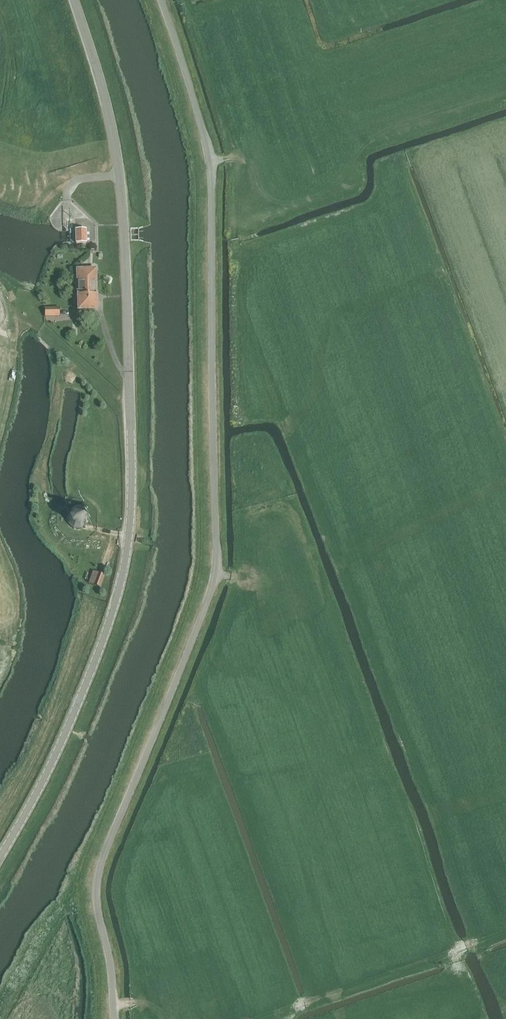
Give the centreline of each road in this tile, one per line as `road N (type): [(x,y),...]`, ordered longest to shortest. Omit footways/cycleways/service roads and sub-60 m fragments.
road 1 (unclassified): [(115,1018),(99,873),(218,570),(211,169),(160,0)]
road 2 (tertiary): [(0,859),(59,754),(118,601),(133,516),(120,176),(75,0)]
road 3 (track): [(505,931),(265,1015),(114,1004)]
road 4 (track): [(32,320),(131,409)]

